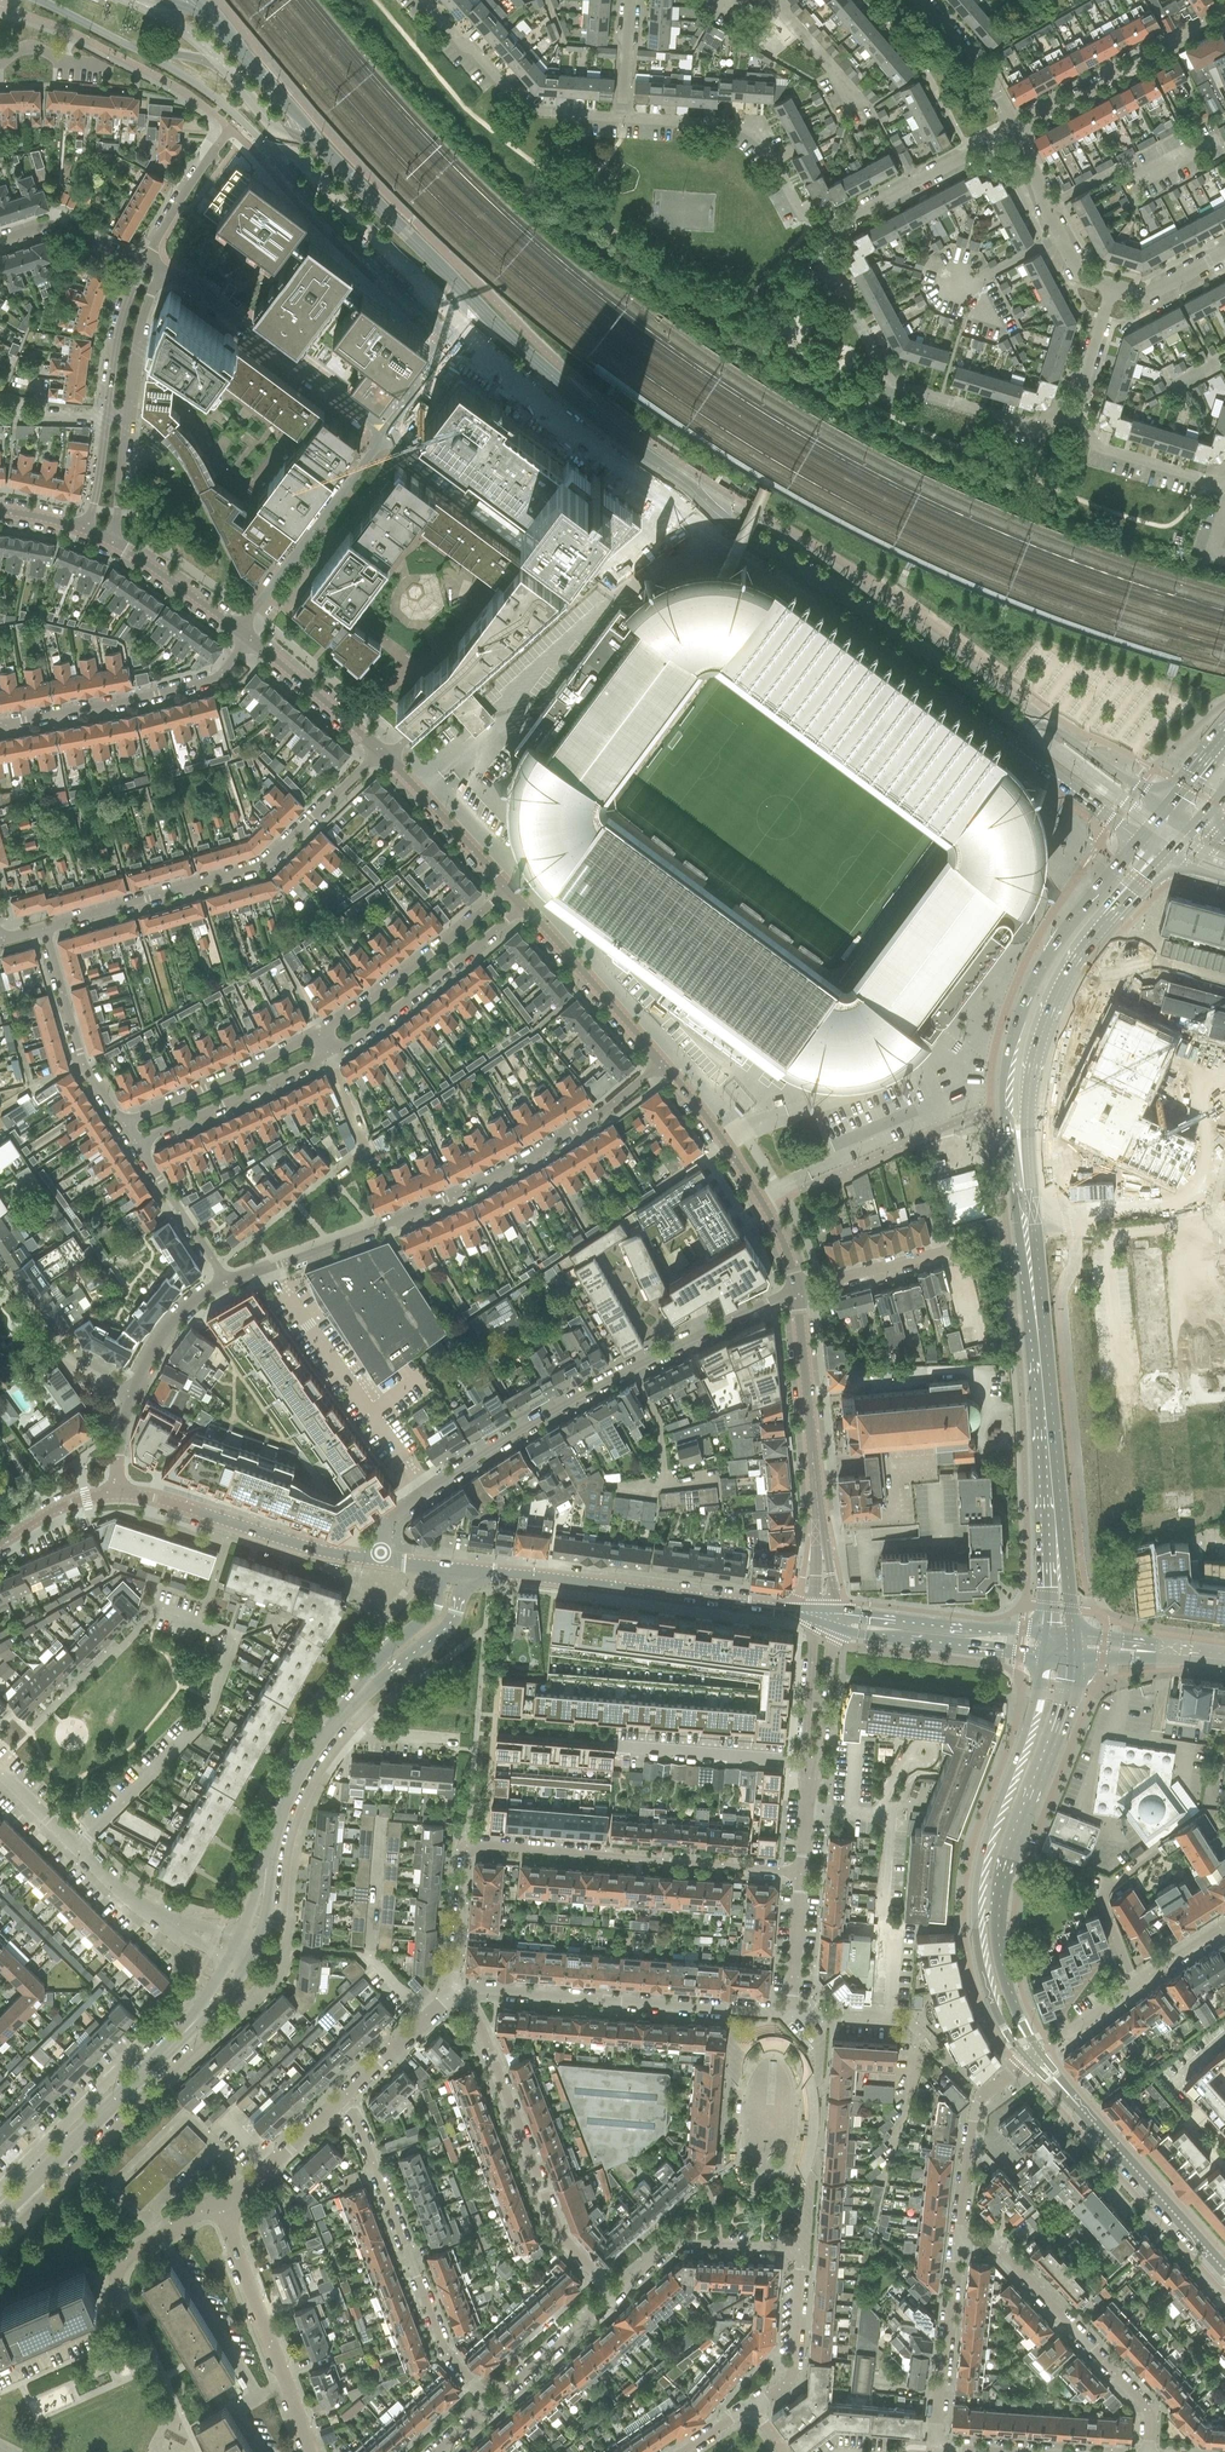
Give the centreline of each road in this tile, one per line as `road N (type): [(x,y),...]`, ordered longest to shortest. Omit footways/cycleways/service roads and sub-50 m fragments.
road 1 (secondary): [(772,555),(732,529),(727,512),(601,421),(476,308),(329,153)]
road 2 (residential): [(796,1291),(517,1433),(396,1512),(380,1560)]
road 3 (residential): [(224,1283),(376,1229),(510,1168),(611,1106),(662,1062)]
road 4 (residential): [(455,1989),(465,1844),(801,1873)]
road 5 (secondary): [(1168,810),(1061,732),(1016,724),(772,555)]
road 6 (secondary): [(772,555),(1141,841)]
road 7 (residential): [(135,1143),(371,1030),(524,905)]
road 8 (residential): [(509,888),(322,1032),(122,1124)]
road 9 (residential): [(133,48),(245,124),(451,339)]
road 10 (secondary): [(1043,1657),(986,1835),(974,1909),(983,1987),(1028,2060)]
road 11 (secondary): [(1040,2052),(1003,1983),(997,1909),(1070,1704),(1074,1659)]
road 12 (secondary): [(1141,841),(1047,958),(1017,1022),(1002,1104),(1025,1198)]
road 13 (residential): [(45,928),(271,856),(380,751)]
road 14 (secondary): [(1025,1198),(1031,1078),(1046,1022),(1069,973),(1165,858)]
road 15 (tertiary): [(814,1617),(444,1568)]
road 16 (secondary): [(1057,1563),(1025,1198)]
road 17 (residential): [(1074,419),(1046,428),(901,387),(829,255),(827,228)]
road 18 (residential): [(76,1849),(198,1726),(214,1700),(235,1635),(161,1610)]
road 19 (residential): [(455,1989),(482,2032),(560,2234),(613,2295)]
road 20 (residential): [(491,2403),(442,2344),(364,2140),(340,2102)]
road 21 (residential): [(790,2016),(455,1989)]
road 22 (residential): [(956,2244),(1003,2254),(1151,2413),(1148,2451)]
road 23 (tertiary): [(0,2217),(210,2002)]
road 24 (residential): [(385,435),(186,282),(150,268)]
road 25 (residential): [(0,2368),(97,2325),(112,2310),(126,2261),(218,2205)]
road 26 (residential): [(210,2002),(182,2006),(0,2188)]
road 27 (tertiary): [(234,1963),(293,1786),(351,1706)]
road 28 (residential): [(248,637),(220,677),(0,725)]
road 29 (tertiary): [(380,1560),(118,1493)]
road 30 (residential): [(997,2451),(934,2448),(956,2244)]
road 31 (residential): [(387,757),(569,598),(569,572)]
road 32 (tertiary): [(796,1291),(759,1196),(662,1062)]
road 33 (residential): [(311,2451),(218,2205)]
road 34 (residential): [(827,228),(810,226),(754,131),(622,116)]
road 35 (tertiary): [(820,1539),(796,1291)]
road 36 (residential): [(622,116),(525,106),(423,0)]
road 37 (residential): [(239,630),(385,435)]
road 38 (residential): [(1012,130),(1224,15)]
road 39 (residential): [(823,2018),(819,2073),(810,2085),(802,2250)]
road 40 (secondary): [(1224,2270),(1069,2095)]
road 41 (secondary): [(133,48),(223,65),(270,124),(329,153)]
road 42 (residential): [(385,435),(569,572)]
road 43 (tertiary): [(835,1620),(855,1634),(1043,1657)]
road 44 (residential): [(122,1124),(84,1063),(45,928)]
road 45 (tertiary): [(1045,1630),(835,1620)]
road 46 (residential): [(827,228),(1012,130)]
road 47 (tertiary): [(662,1062),(524,905)]
road 48 (residential): [(956,2244),(977,2105),(1028,2060)]
road 49 (residential): [(613,2295),(673,2244),(802,2250)]
road 50 (residential): [(796,1291),(996,1237)]
road 51 (secondary): [(329,153),(192,0)]
road 52 (residential): [(1012,130),(1083,278),(1113,286)]
road 53 (residential): [(1066,2034),(1224,1926)]
road 54 (tertiary): [(509,888),(387,757)]
road 55 (residential): [(802,2250),(791,2375),(751,2407)]
road 56 (tertiary): [(380,751),(248,637)]
road 57 (tertiary): [(444,1568),(425,1639),(351,1706)]
road 58 (residential): [(129,1394),(91,1374),(9,1275)]
road 59 (residential): [(1224,485),(1095,445),(1074,419)]
road 60 (residential): [(224,1283),(135,1143)]
road 61 (residential): [(491,2403),(613,2295)]
road 62 (residential): [(340,2102),(455,1989)]
road 63 (residential): [(0,240),(53,225),(150,268)]
road 64 (residential): [(150,268),(138,271),(118,330),(107,415)]
road 65 (residential): [(920,0),(975,63),(1012,130)]
road 66 (residential): [(218,2205),(340,2102)]
road 67 (residential): [(126,417),(157,278),(150,268)]
road 68 (tertiary): [(239,630),(114,542)]
road 69 (unclassified): [(814,1617),(804,1757),(810,1766)]
road 70 (unclassified): [(810,1766),(819,1758),(835,1620)]
road 71 (residential): [(129,1394),(174,1321),(224,1283)]
road 72 (residential): [(790,2016),(801,1873)]
road 73 (residential): [(216,146),(152,247),(150,268)]
road 74 (residential): [(1074,419),(1113,286)]
road 75 (tertiary): [(0,1544),(68,1504),(118,1493)]
road 76 (residential): [(76,1849),(173,1931)]
road 77 (residential): [(114,542),(126,417)]
road 78 (residential): [(1113,286),(1145,296),(1224,254)]

